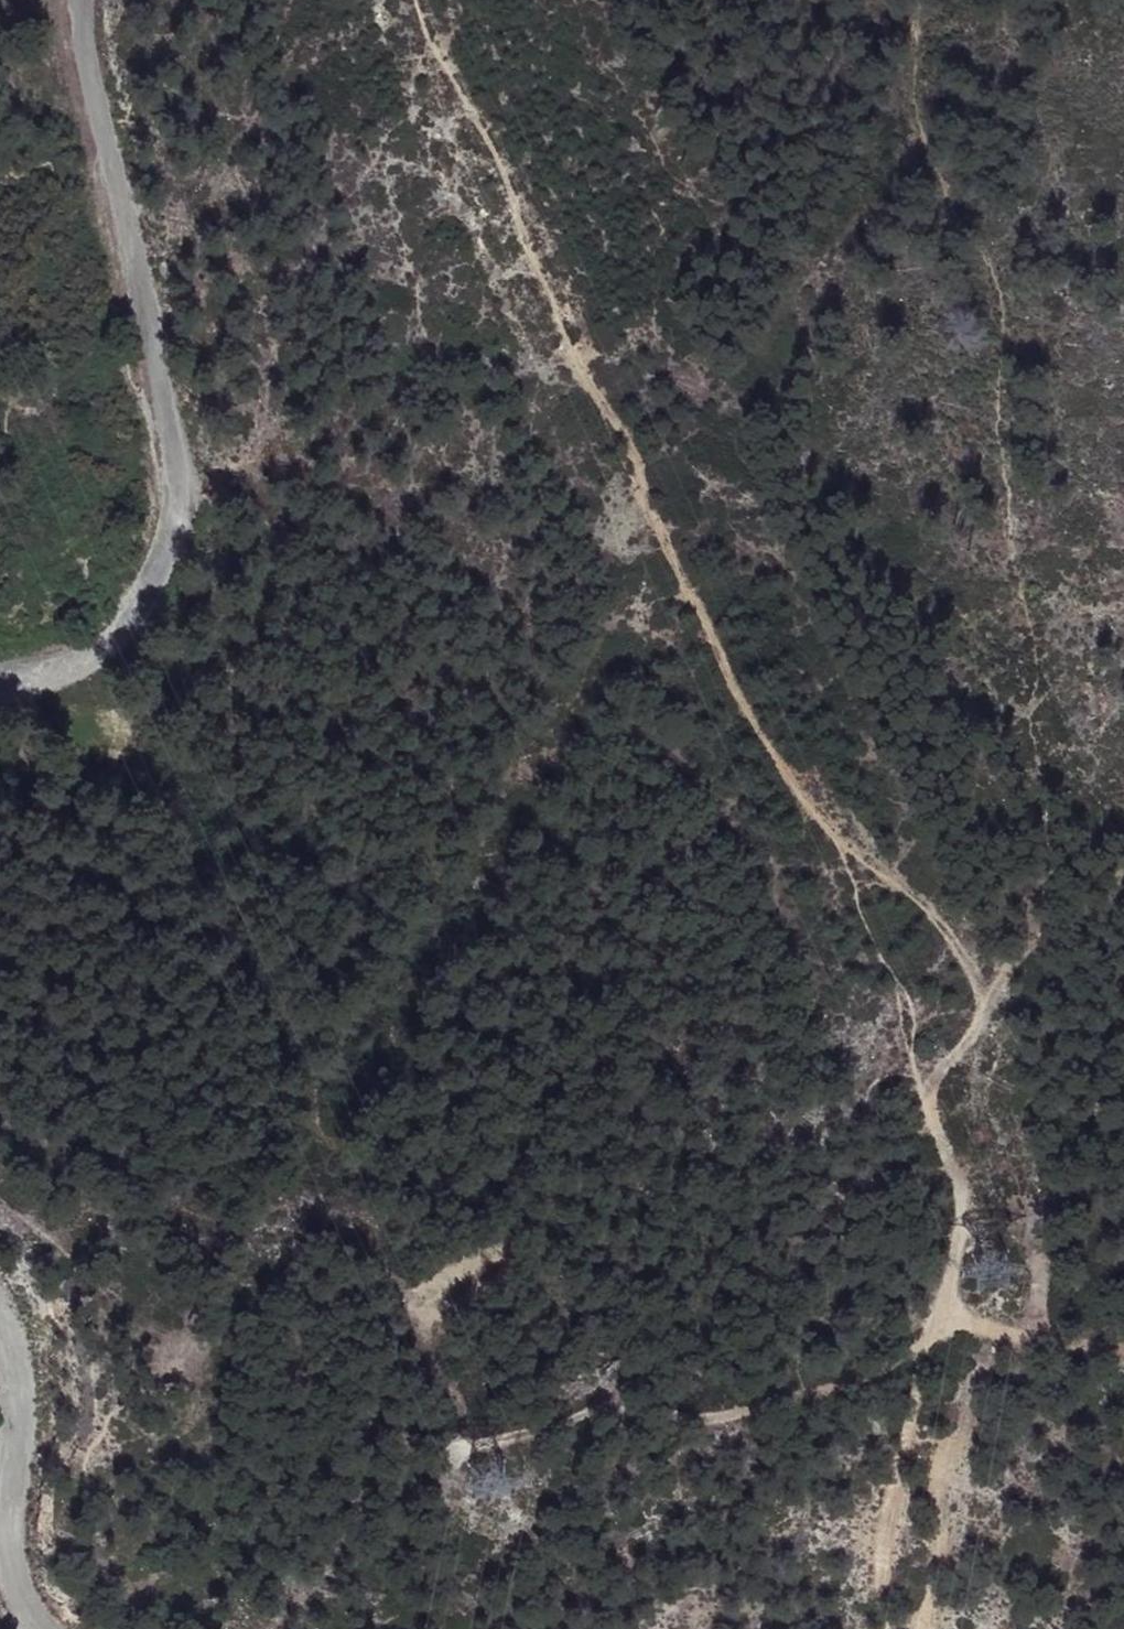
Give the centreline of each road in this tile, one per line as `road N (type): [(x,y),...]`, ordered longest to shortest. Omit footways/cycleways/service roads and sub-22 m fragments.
road 1 (track): [(448,1455),(563,1426),(602,1403),(722,1424),(865,1377),(944,1324)]

